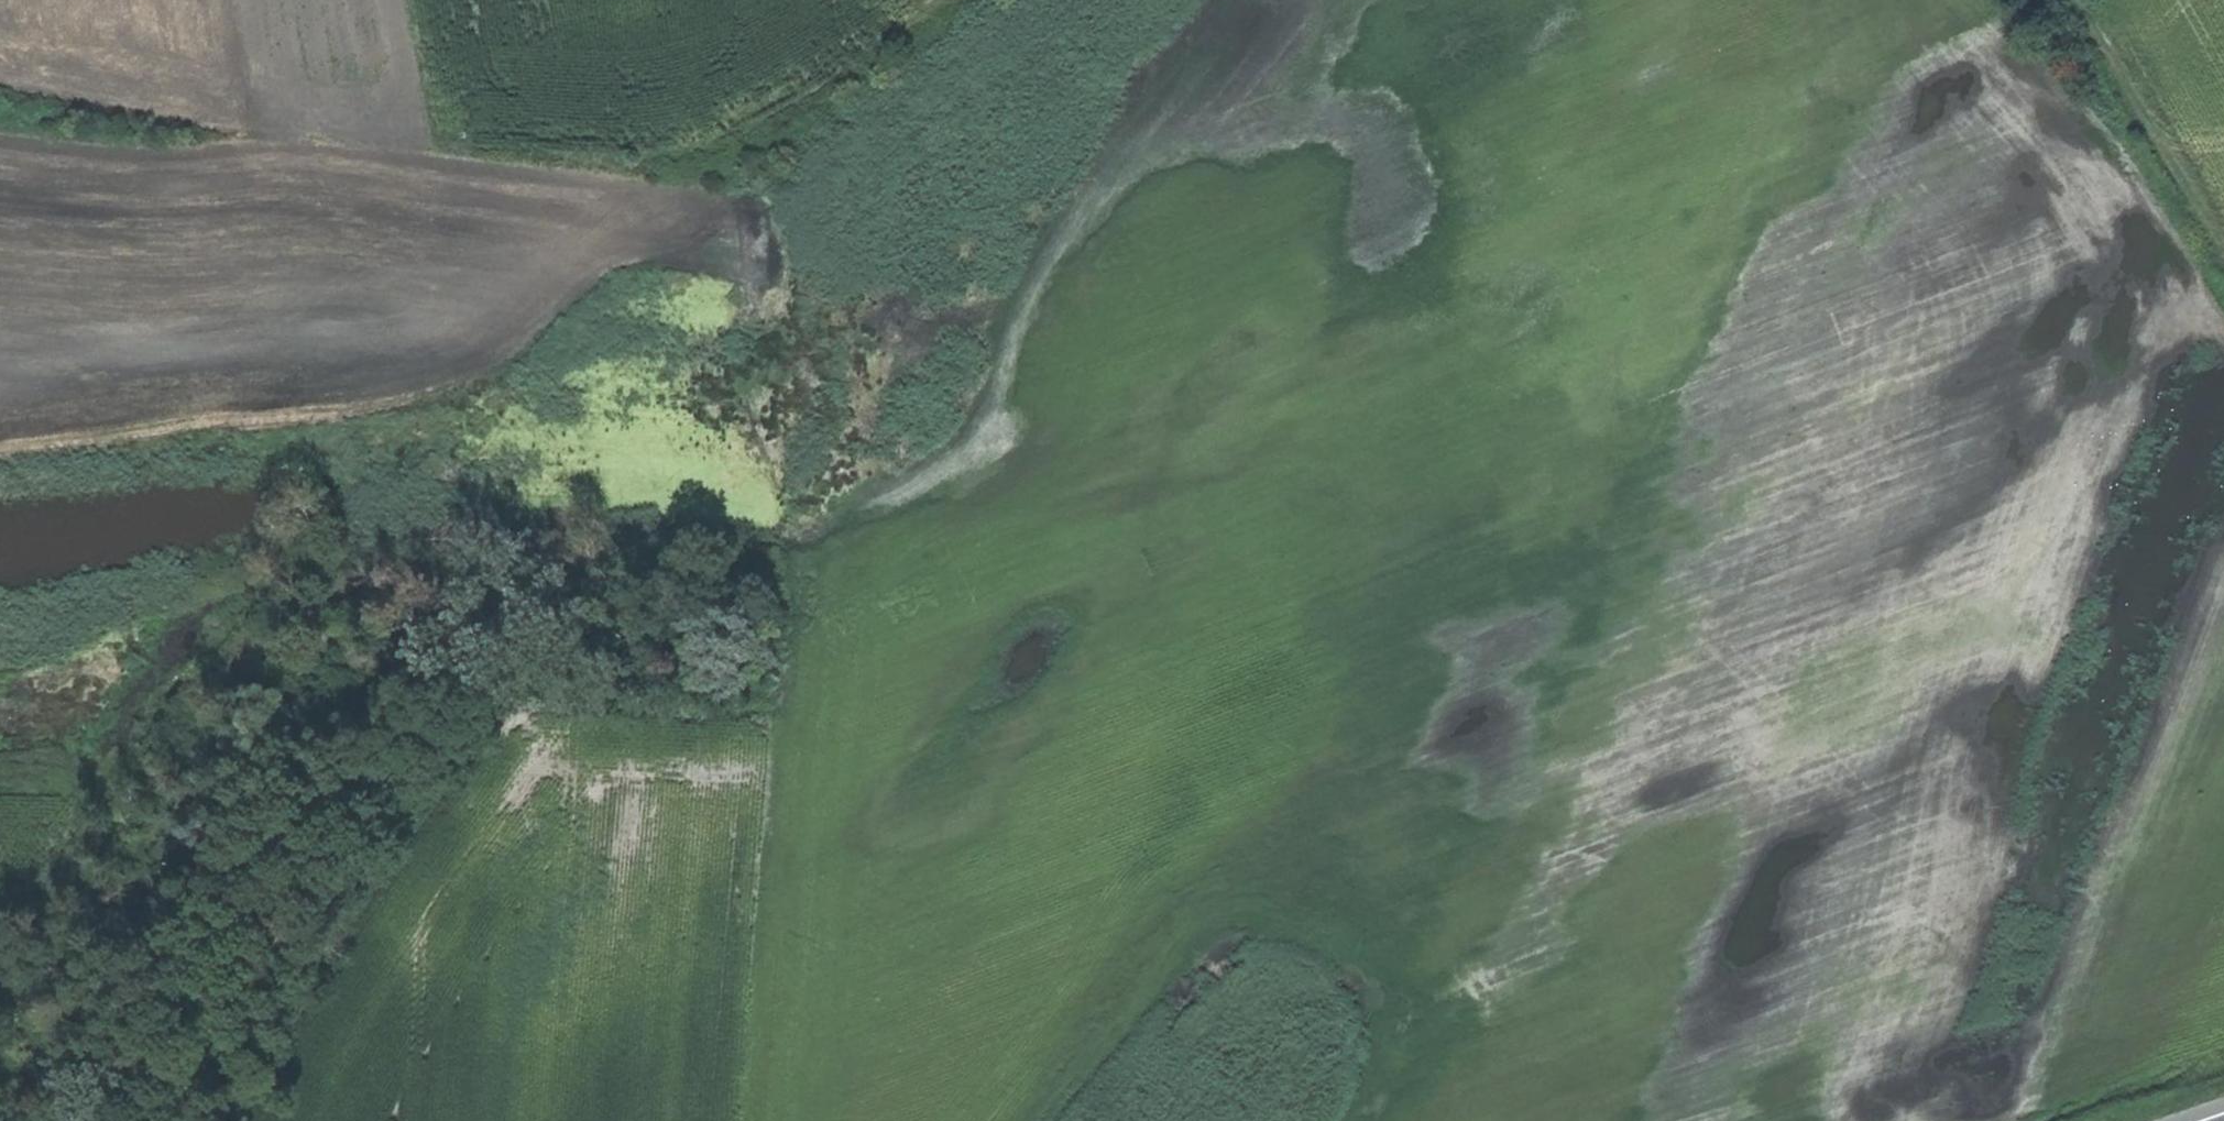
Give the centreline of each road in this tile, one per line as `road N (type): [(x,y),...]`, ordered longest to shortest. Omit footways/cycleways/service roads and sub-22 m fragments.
road 1 (track): [(2072,0),(2223,244)]

